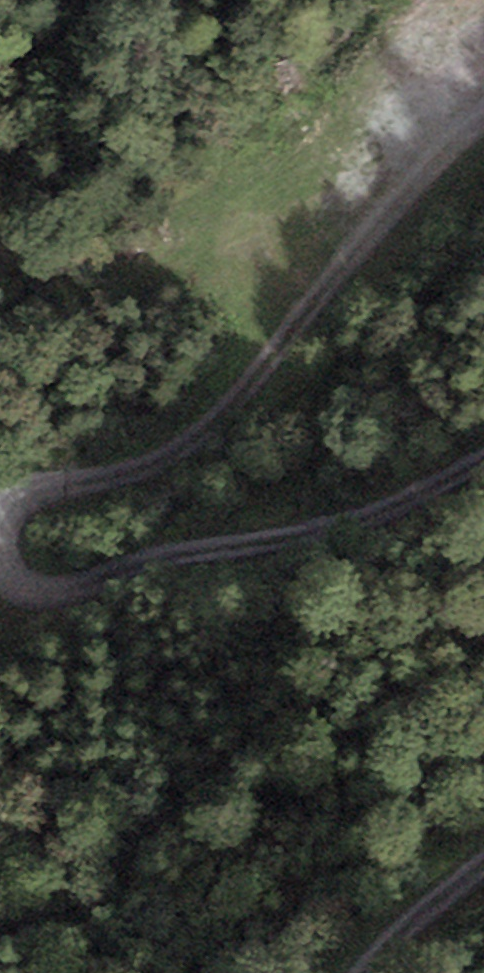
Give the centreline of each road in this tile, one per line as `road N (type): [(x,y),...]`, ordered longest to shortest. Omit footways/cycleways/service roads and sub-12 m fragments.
road 1 (track): [(483,131),(398,193),(230,404),(179,450),(16,503),(0,528),(1,562),(13,585),(39,597),(80,591),(186,554),(335,525),(483,464)]
road 2 (track): [(0,258),(105,278),(262,271),(327,283)]
road 3 (track): [(483,870),(367,972)]

